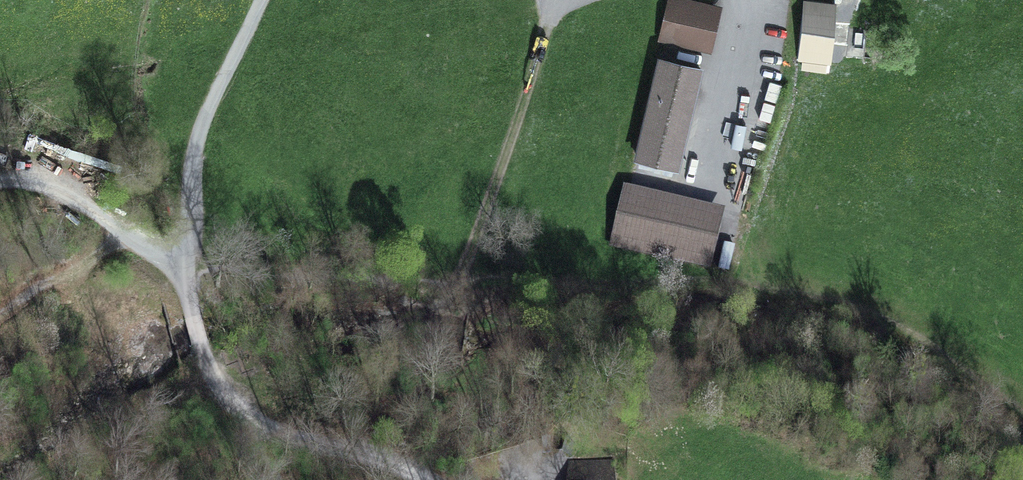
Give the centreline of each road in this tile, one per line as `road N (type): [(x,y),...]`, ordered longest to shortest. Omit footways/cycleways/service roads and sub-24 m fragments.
road 1 (unclassified): [(260,0),(203,124),(192,311)]
road 2 (track): [(192,311),(206,365),(257,417),(428,479)]
road 3 (track): [(463,283),(546,25)]
road 4 (track): [(0,294),(125,230)]

